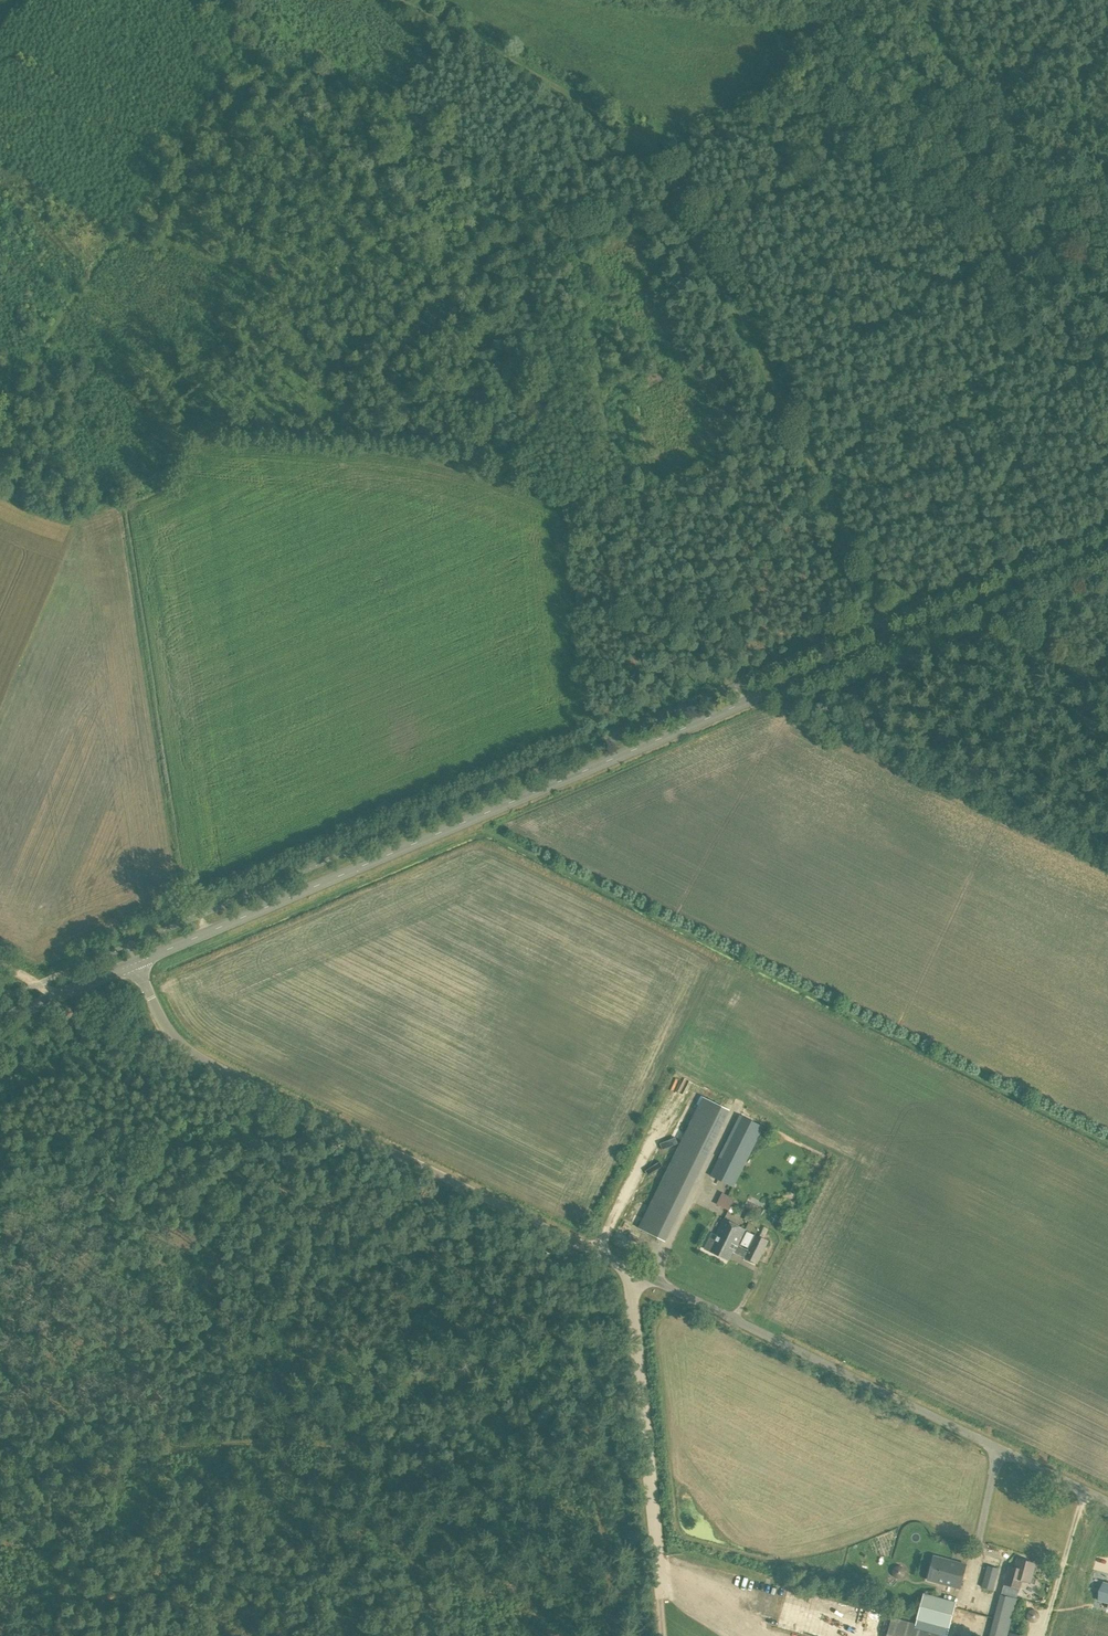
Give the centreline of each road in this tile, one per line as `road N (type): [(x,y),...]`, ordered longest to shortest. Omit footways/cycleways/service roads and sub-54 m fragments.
road 1 (unclassified): [(1107,1503),(187,1059),(136,963)]
road 2 (tertiary): [(136,963),(1107,553)]
road 3 (track): [(902,639),(683,198),(637,137),(389,0)]
road 4 (track): [(967,591),(988,628),(1107,662)]
road 5 (tertiary): [(0,1023),(136,963)]

